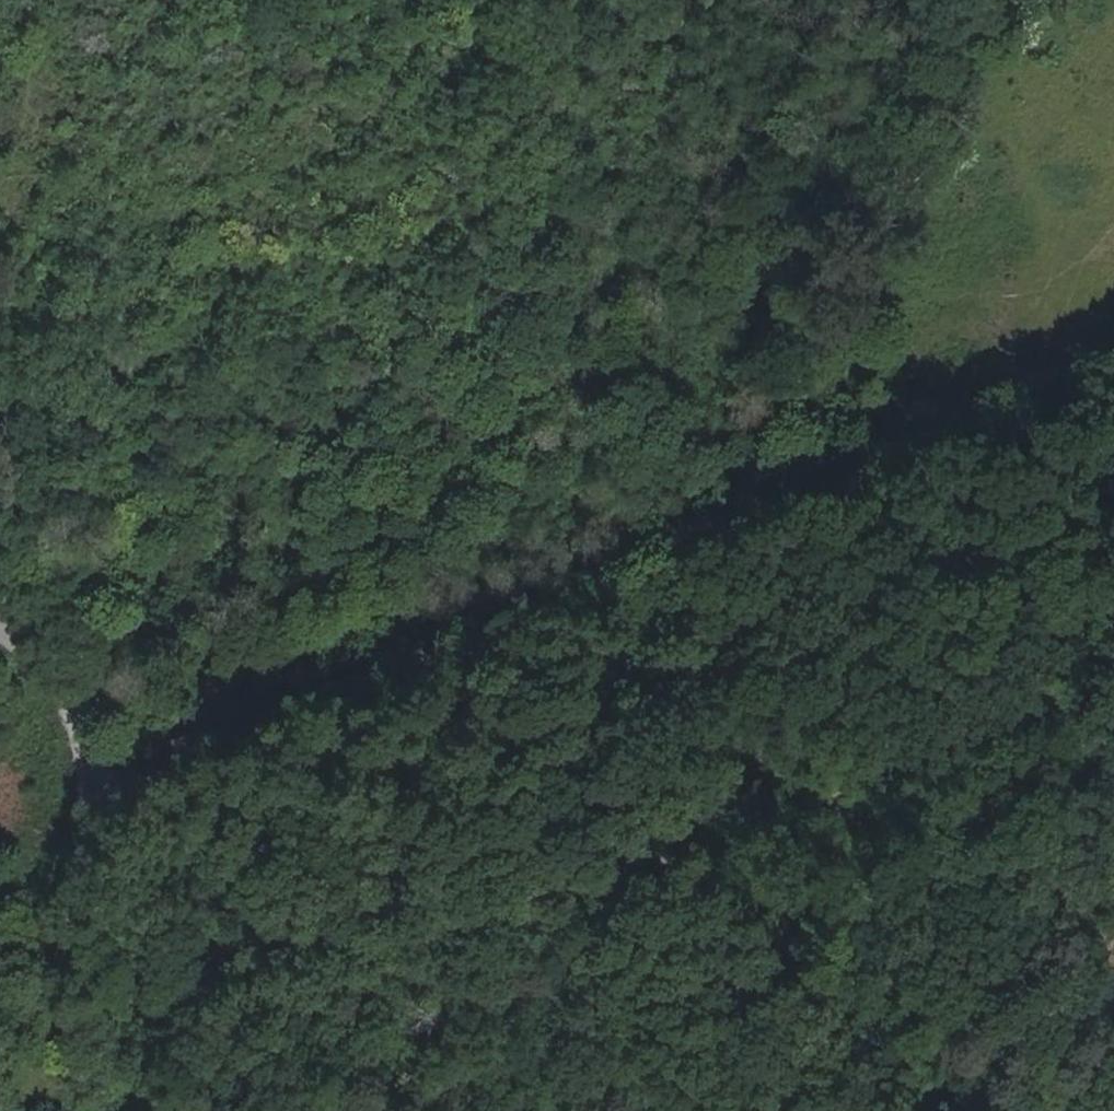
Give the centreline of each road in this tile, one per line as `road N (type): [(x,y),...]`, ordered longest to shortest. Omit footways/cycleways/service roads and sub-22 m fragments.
road 1 (track): [(85,759),(327,650),(492,532),(685,436),(765,301),(817,234),(864,113),(932,49),(956,0)]
road 2 (unclassified): [(0,644),(46,680),(87,746),(47,995),(50,1071),(72,1110)]

